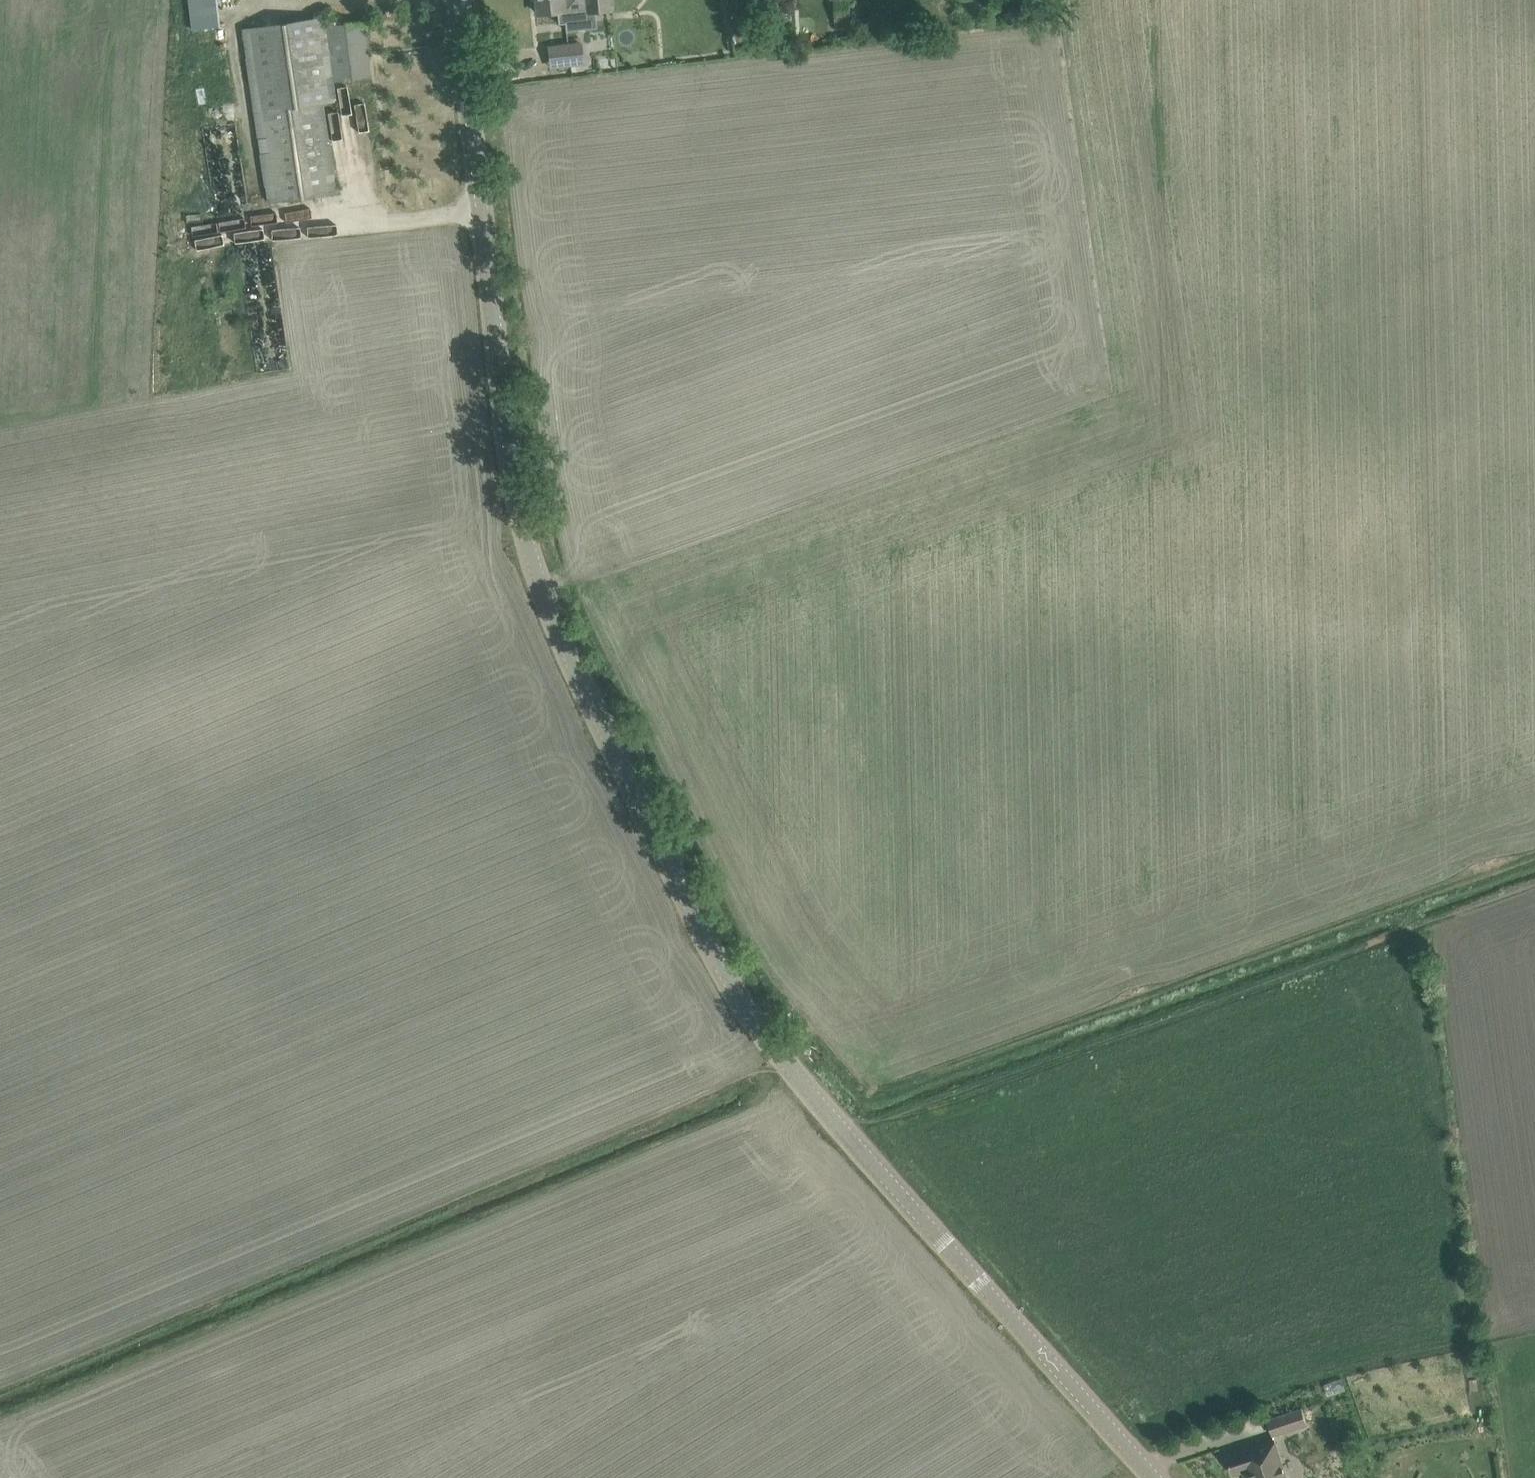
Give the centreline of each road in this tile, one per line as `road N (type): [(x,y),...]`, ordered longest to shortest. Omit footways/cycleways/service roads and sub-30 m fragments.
road 1 (unclassified): [(1154,1477),(795,1073),(727,982),(556,621),(508,466),(463,0)]

